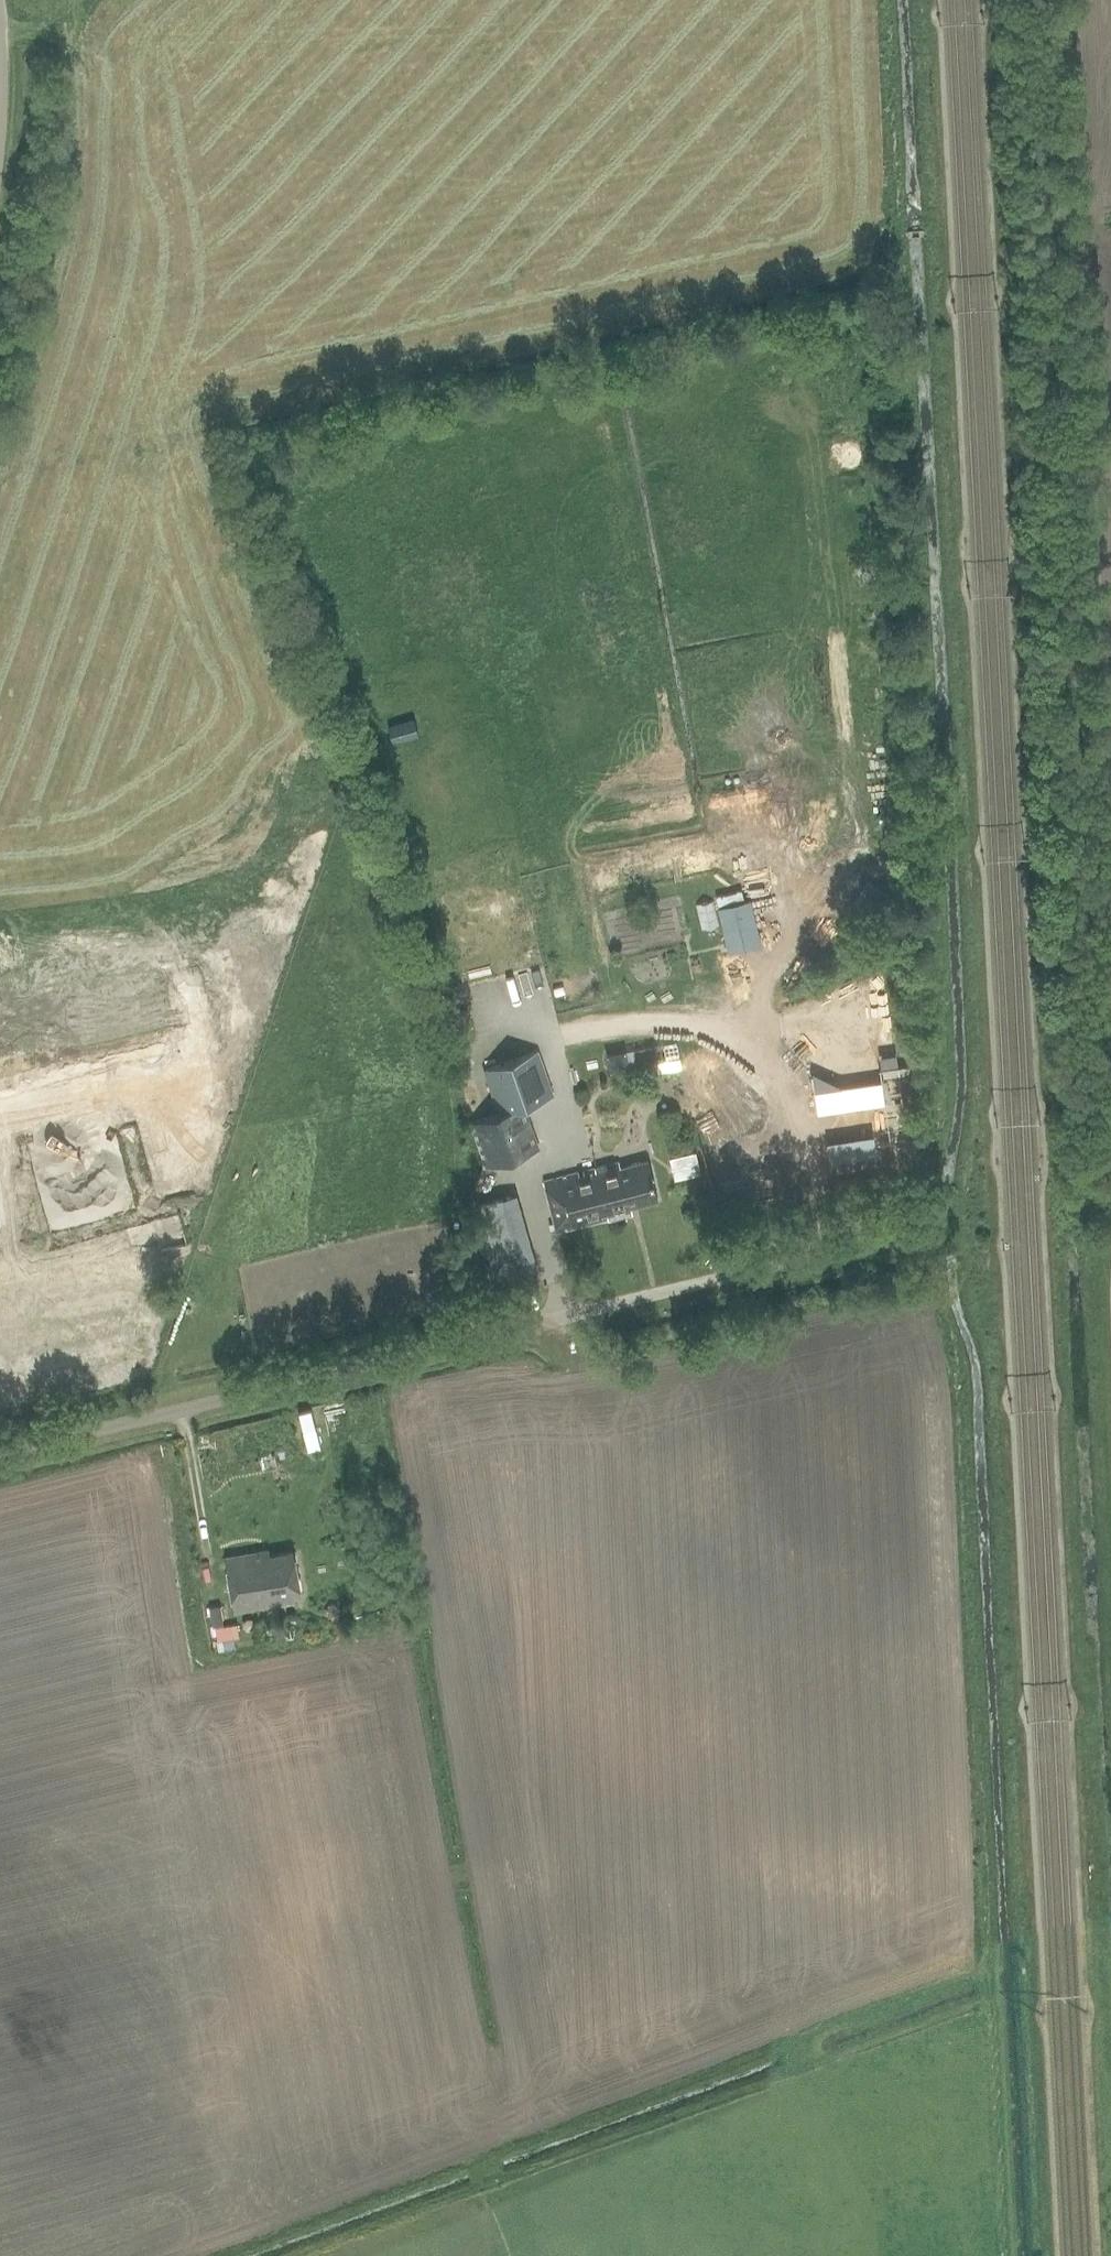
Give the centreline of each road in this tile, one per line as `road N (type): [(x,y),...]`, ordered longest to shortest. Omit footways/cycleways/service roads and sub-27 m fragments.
road 1 (unclassified): [(0,1455),(609,1307)]
road 2 (track): [(883,1239),(609,1307)]

